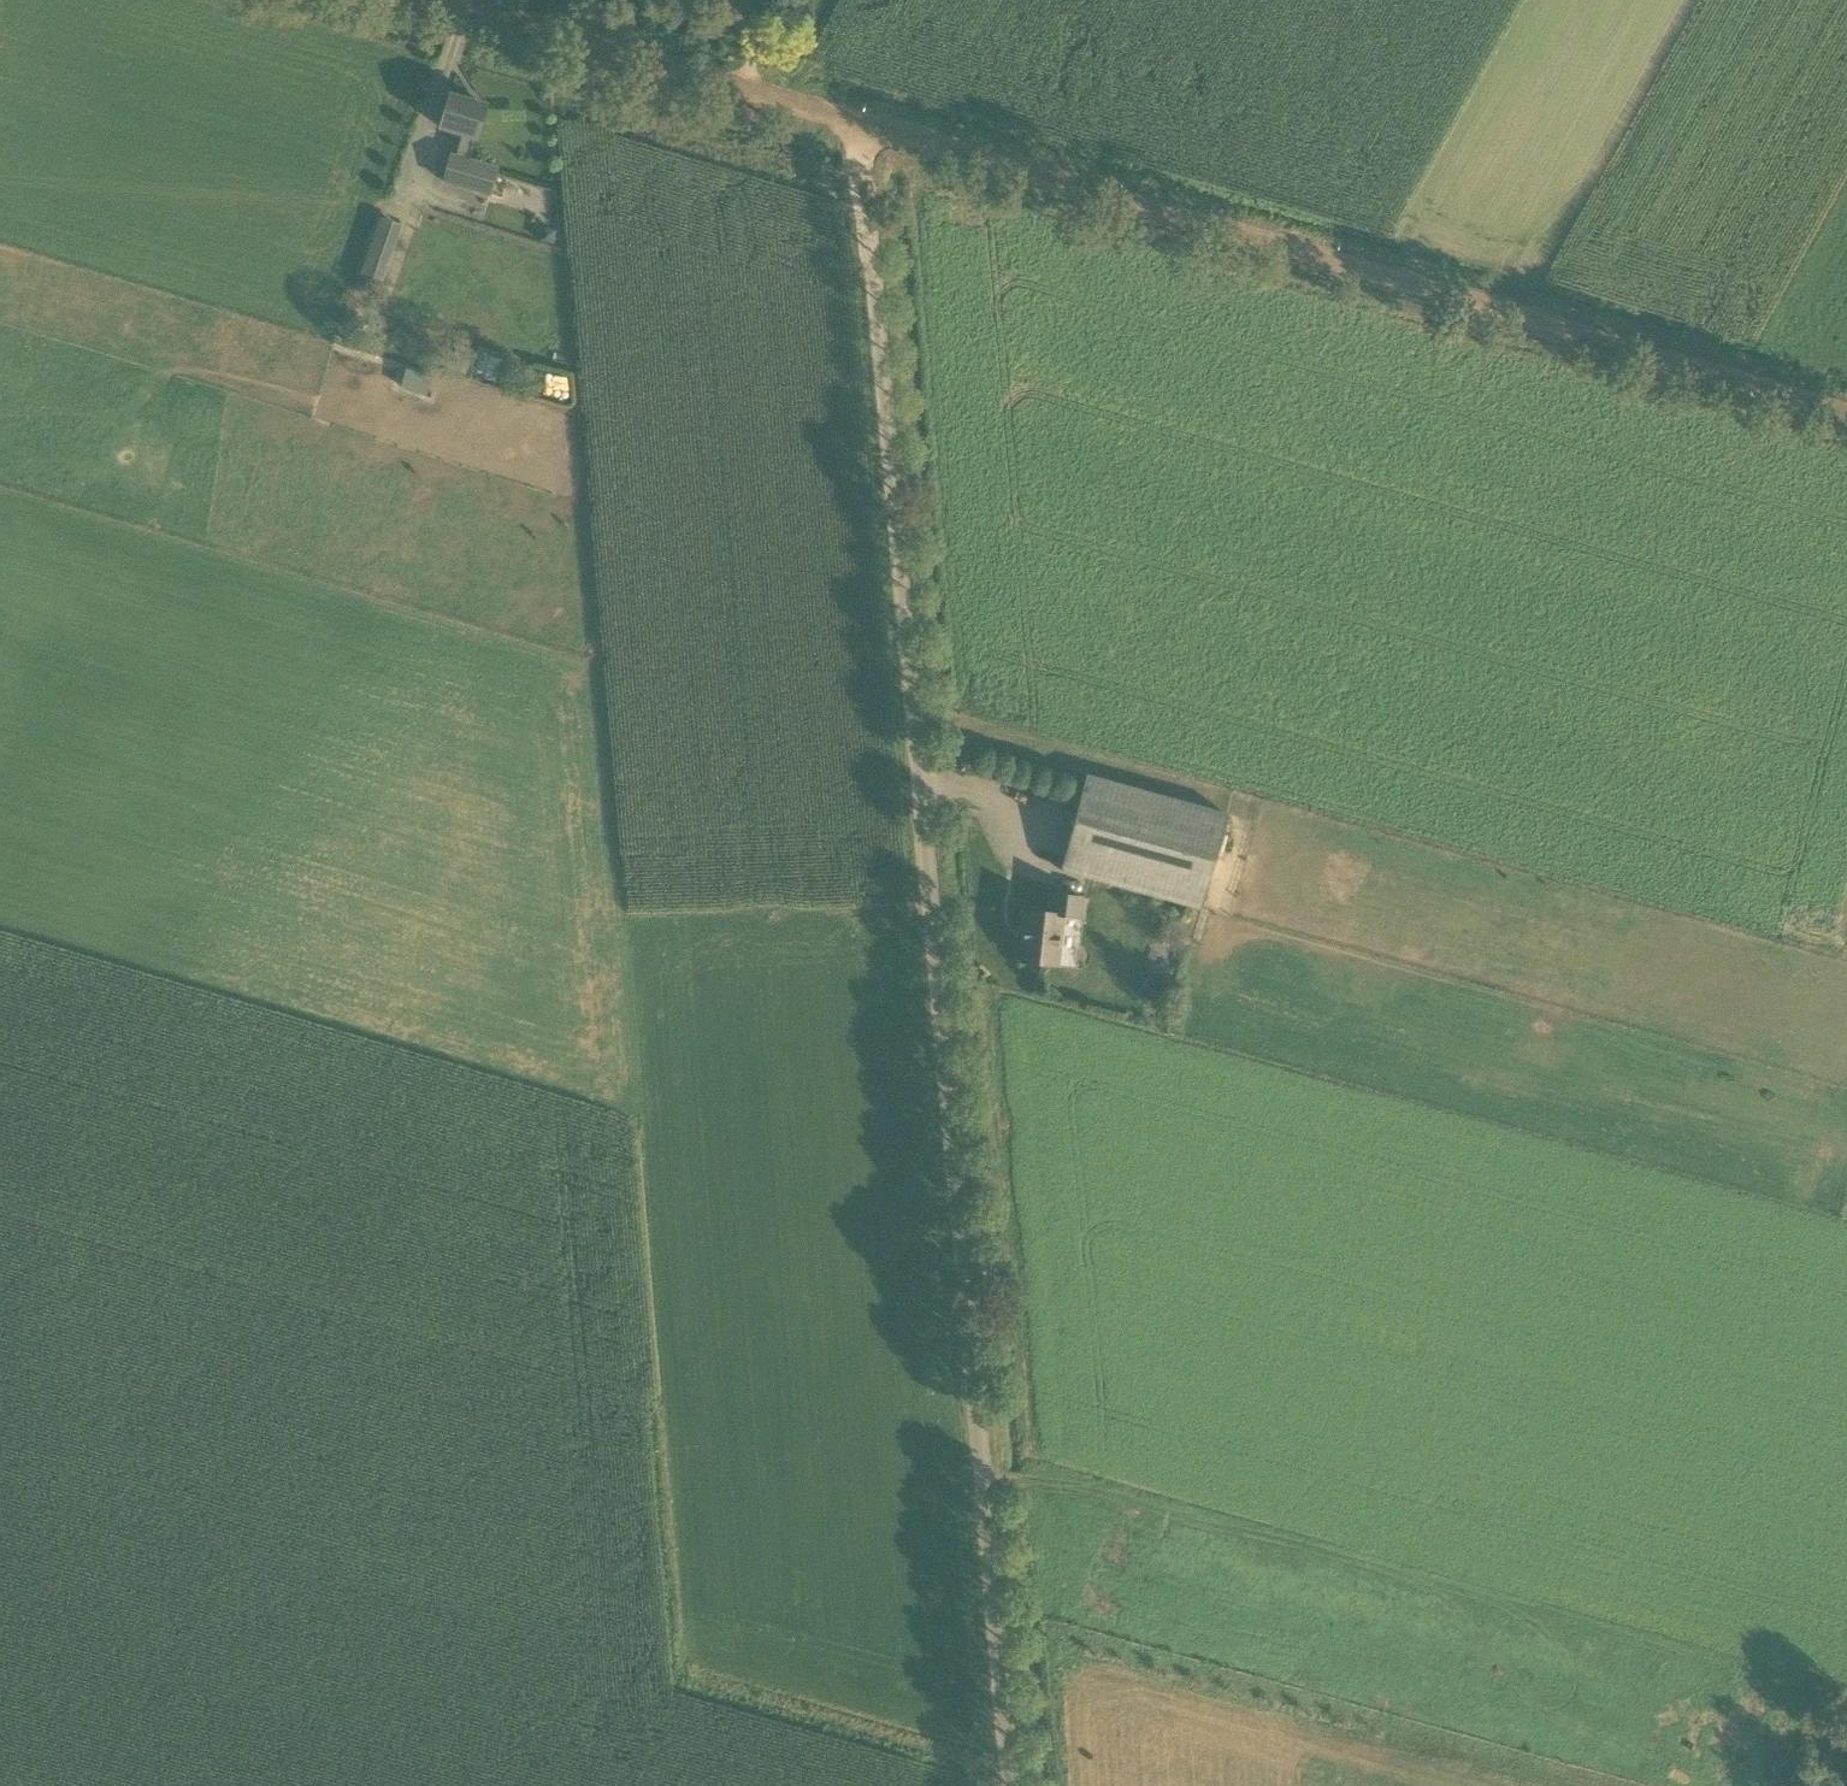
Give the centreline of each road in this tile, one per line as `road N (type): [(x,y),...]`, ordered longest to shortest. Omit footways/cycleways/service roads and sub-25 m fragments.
road 1 (unclassified): [(1008,1785),(867,123)]
road 2 (tertiary): [(1846,415),(867,123)]
road 3 (tertiary): [(867,123),(471,0)]

